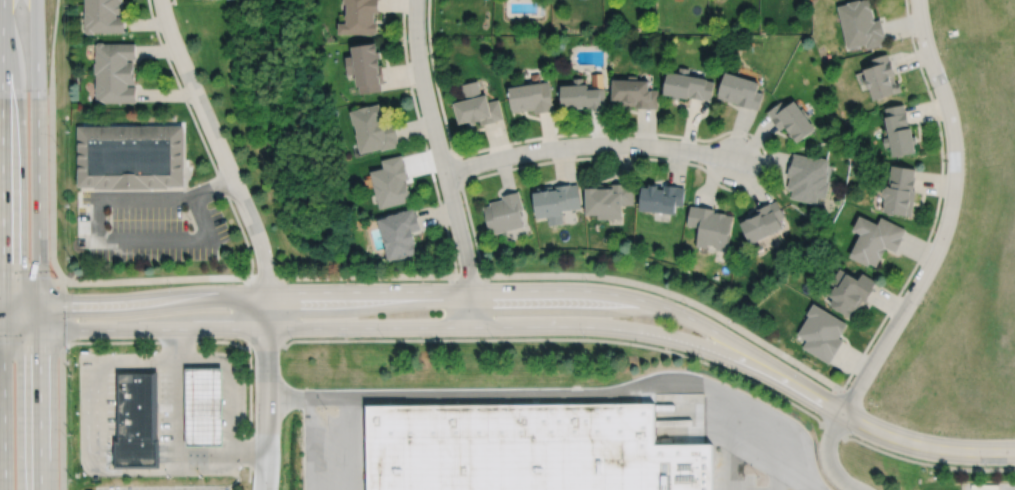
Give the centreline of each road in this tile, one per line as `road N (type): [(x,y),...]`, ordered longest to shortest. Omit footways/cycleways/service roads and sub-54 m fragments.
road 1 (residential): [(842,413),(711,328),(617,293),(3,296)]
road 2 (residential): [(4,323),(609,327),(706,348),(842,413)]
road 3 (secondary): [(3,0),(5,489)]
road 4 (residential): [(918,0),(951,122),(951,205),(931,263),(842,413)]
road 5 (secondary): [(41,489),(37,50)]
road 6 (residential): [(160,0),(262,248),(266,328)]
road 7 (residential): [(416,0),(421,75),(467,261),(469,326)]
road 8 (residential): [(445,172),(578,145),(652,145),(736,160)]
road 9 (residential): [(842,413),(932,448),(1014,451)]

